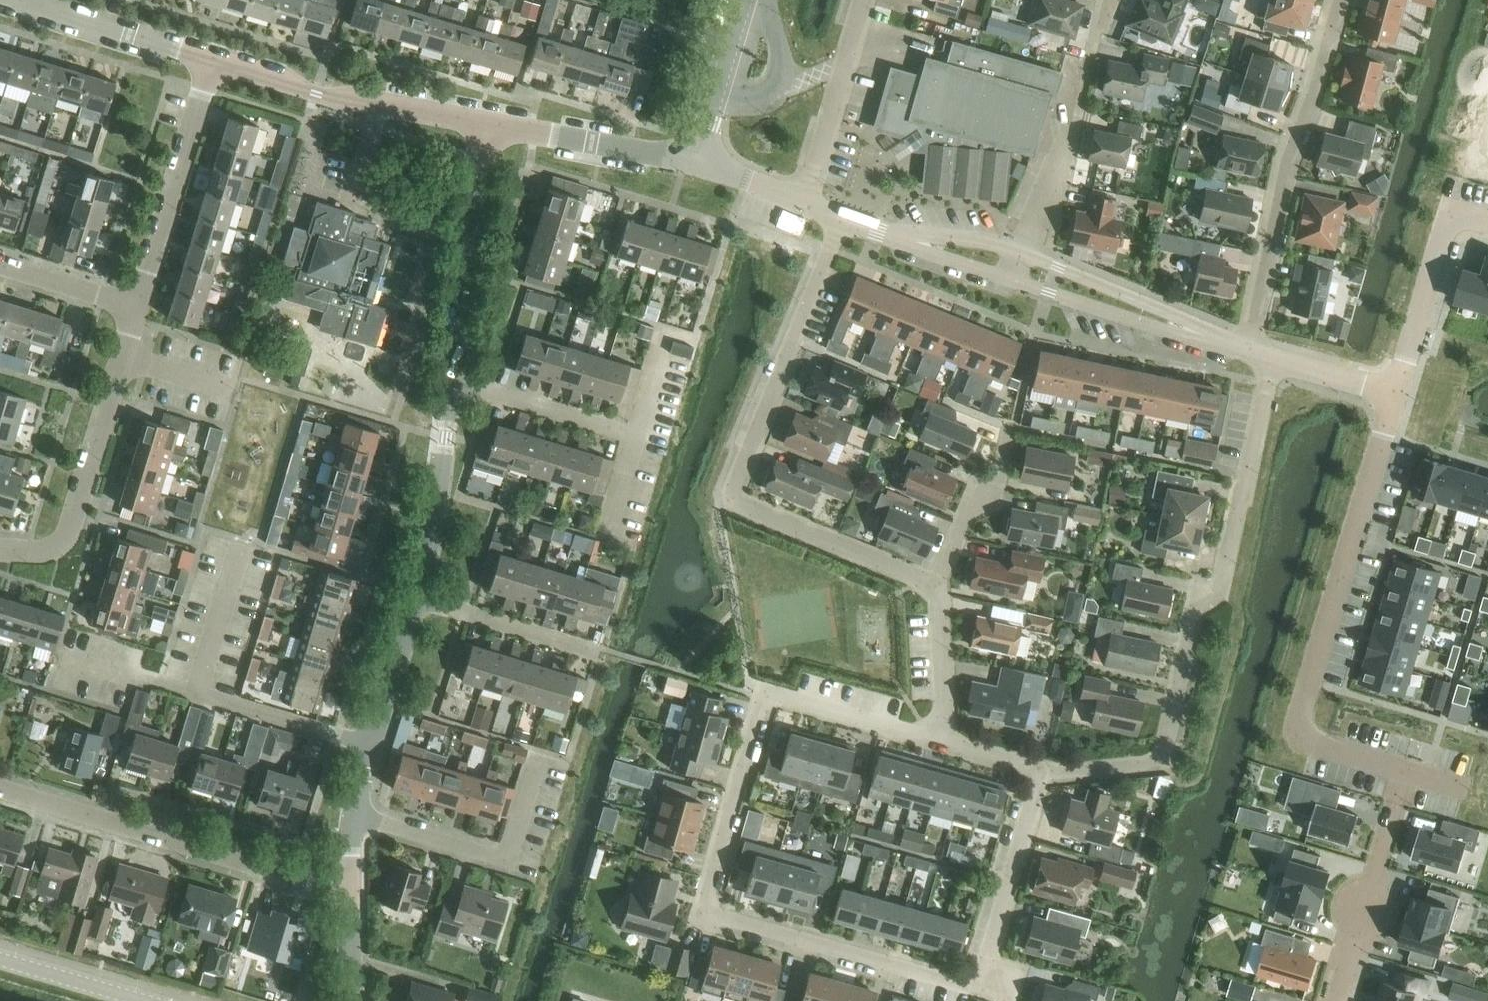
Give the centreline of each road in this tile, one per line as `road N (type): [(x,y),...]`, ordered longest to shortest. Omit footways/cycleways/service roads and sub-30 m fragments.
road 1 (residential): [(992,980),(970,986),(701,911),(765,691),(935,740)]
road 2 (residential): [(1040,769),(1171,756),(1193,608),(1218,593),(1272,359)]
road 3 (residential): [(937,591),(732,498),(841,220)]
road 4 (residential): [(1397,393),(1304,729),(1312,742),(1406,770)]
road 5 (residential): [(1341,0),(1286,174),(1252,353)]
road 6 (residential): [(349,892),(0,789)]
road 7 (residential): [(0,554),(53,554),(71,524),(139,307)]
road 8 (residential): [(481,123),(319,94),(211,58)]
road 9 (residential): [(352,817),(507,861),(540,752)]
road 10 (residential): [(459,383),(481,123)]
road 11 (residential): [(139,307),(211,58)]
road 12 (residential): [(1338,1000),(1406,770)]
road 13 (residential): [(418,599),(459,383)]
road 14 (residential): [(992,980),(989,957),(1040,769)]
road 15 (residential): [(695,164),(481,123)]
road 16 (residential): [(1487,225),(1458,221),(1447,233),(1397,393)]
road 17 (residential): [(803,203),(862,0)]
road 18 (residential): [(1206,338),(1151,304),(1021,253)]
road 19 (residential): [(1011,282),(1206,338)]
road 20 (residential): [(211,58),(24,1)]
road 21 (residential): [(595,655),(418,599)]
road 22 (residential): [(633,438),(459,383)]
road 23 (residential): [(370,742),(197,695)]
road 24 (residential): [(695,164),(745,0)]
road 25 (residential): [(370,742),(418,599)]
road 26 (residential): [(935,740),(942,706),(937,591)]
road 27 (residential): [(0,268),(139,307)]
road 28 (unclassified): [(135,1000),(0,961)]
road 29 (residential): [(1272,359),(1397,393)]
road 30 (residential): [(1067,132),(1021,253)]
road 31 (residential): [(1021,253),(939,237),(900,242)]

